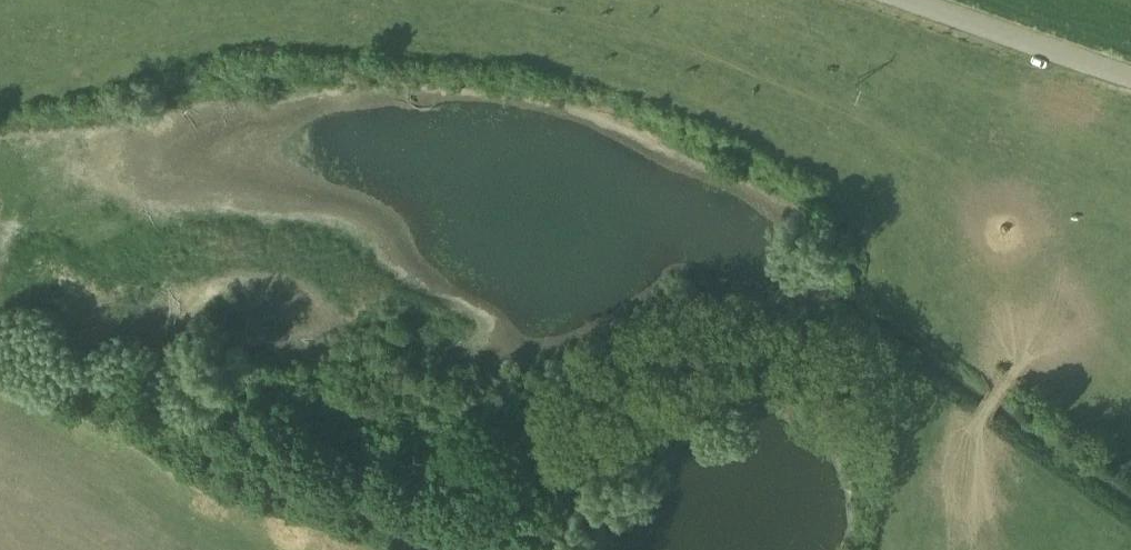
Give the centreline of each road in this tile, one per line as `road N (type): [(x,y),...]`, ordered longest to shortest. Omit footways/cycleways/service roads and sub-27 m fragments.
road 1 (unclassified): [(910,0),(1130,75)]

